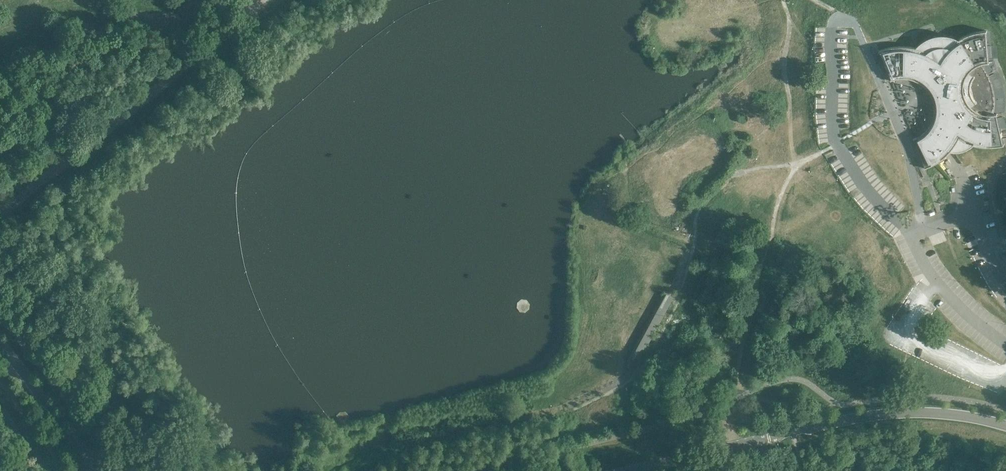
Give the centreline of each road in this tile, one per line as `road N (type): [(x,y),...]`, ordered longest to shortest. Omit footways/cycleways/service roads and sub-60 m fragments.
road 1 (secondary): [(634,470),(883,414),(1005,426)]
road 2 (secondary): [(97,470),(0,343)]

